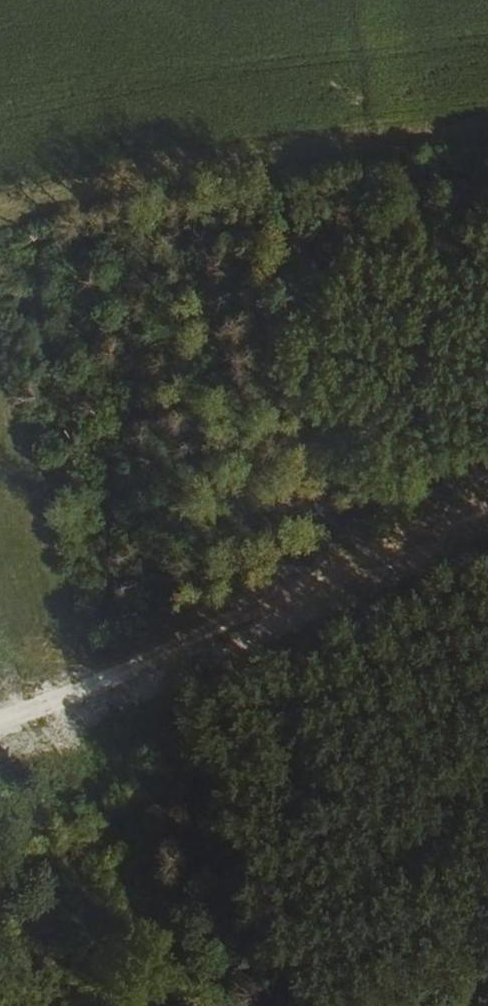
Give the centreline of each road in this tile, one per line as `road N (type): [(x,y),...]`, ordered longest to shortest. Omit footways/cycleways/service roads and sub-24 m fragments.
road 1 (track): [(487,532),(0,765)]

